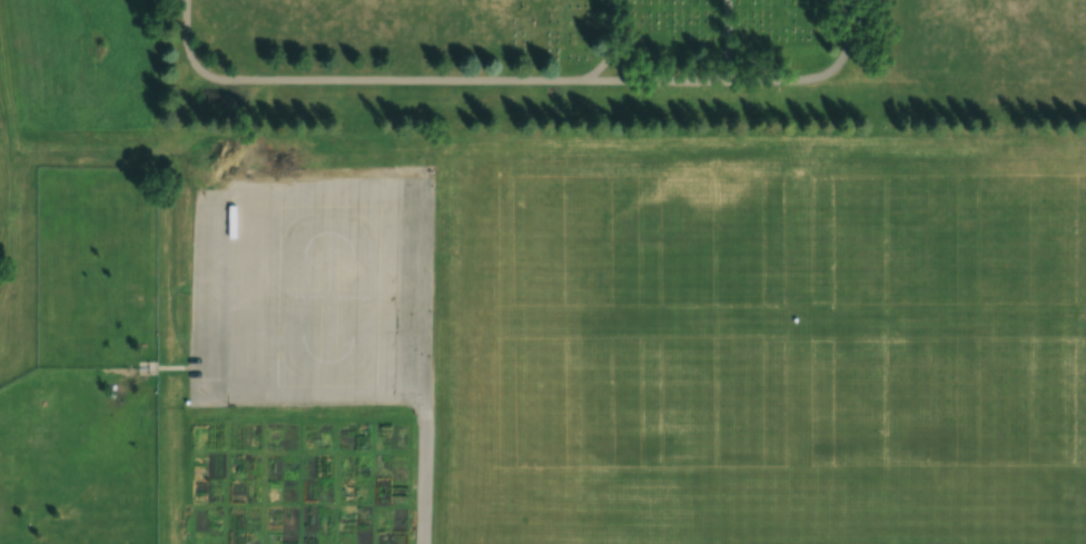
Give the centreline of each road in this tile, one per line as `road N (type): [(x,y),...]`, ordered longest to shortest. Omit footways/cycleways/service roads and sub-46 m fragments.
road 1 (track): [(520,79),(249,69),(216,53),(191,0)]

